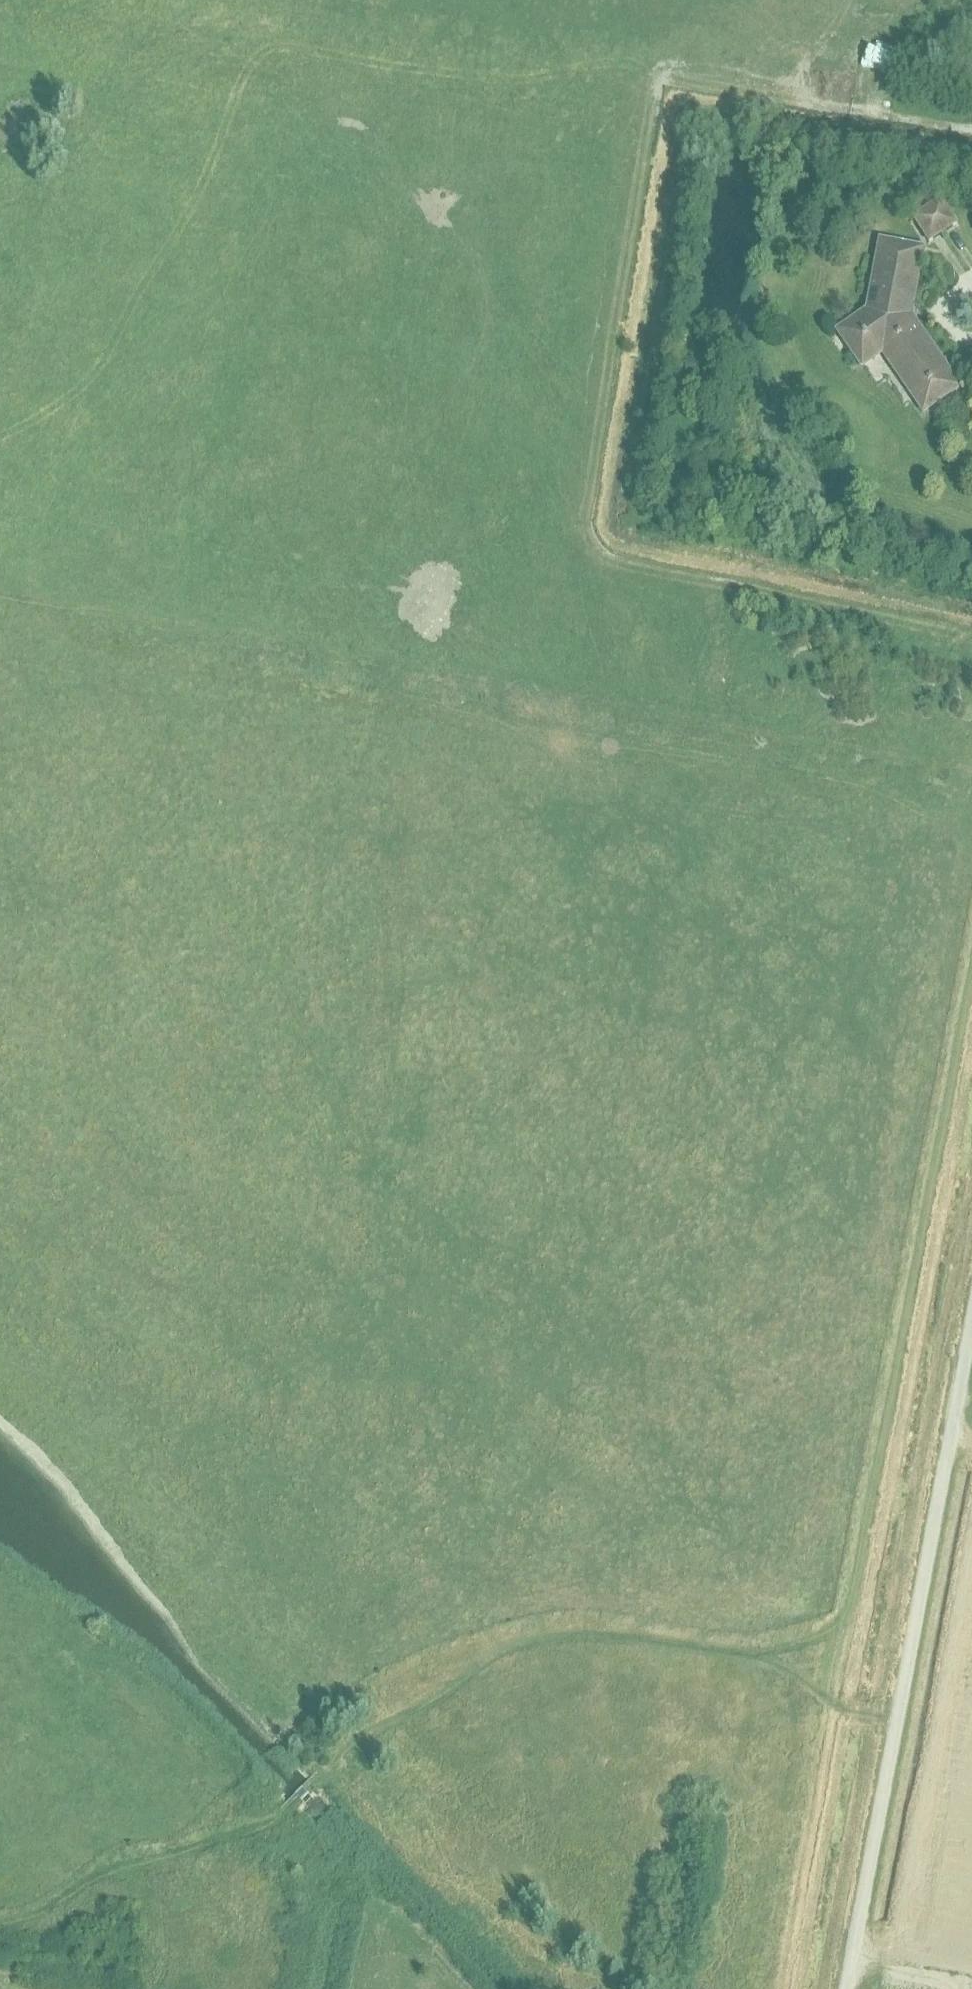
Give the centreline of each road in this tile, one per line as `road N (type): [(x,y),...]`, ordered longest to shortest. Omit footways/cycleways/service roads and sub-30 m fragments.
road 1 (unclassified): [(846,1988),(971,1321)]

